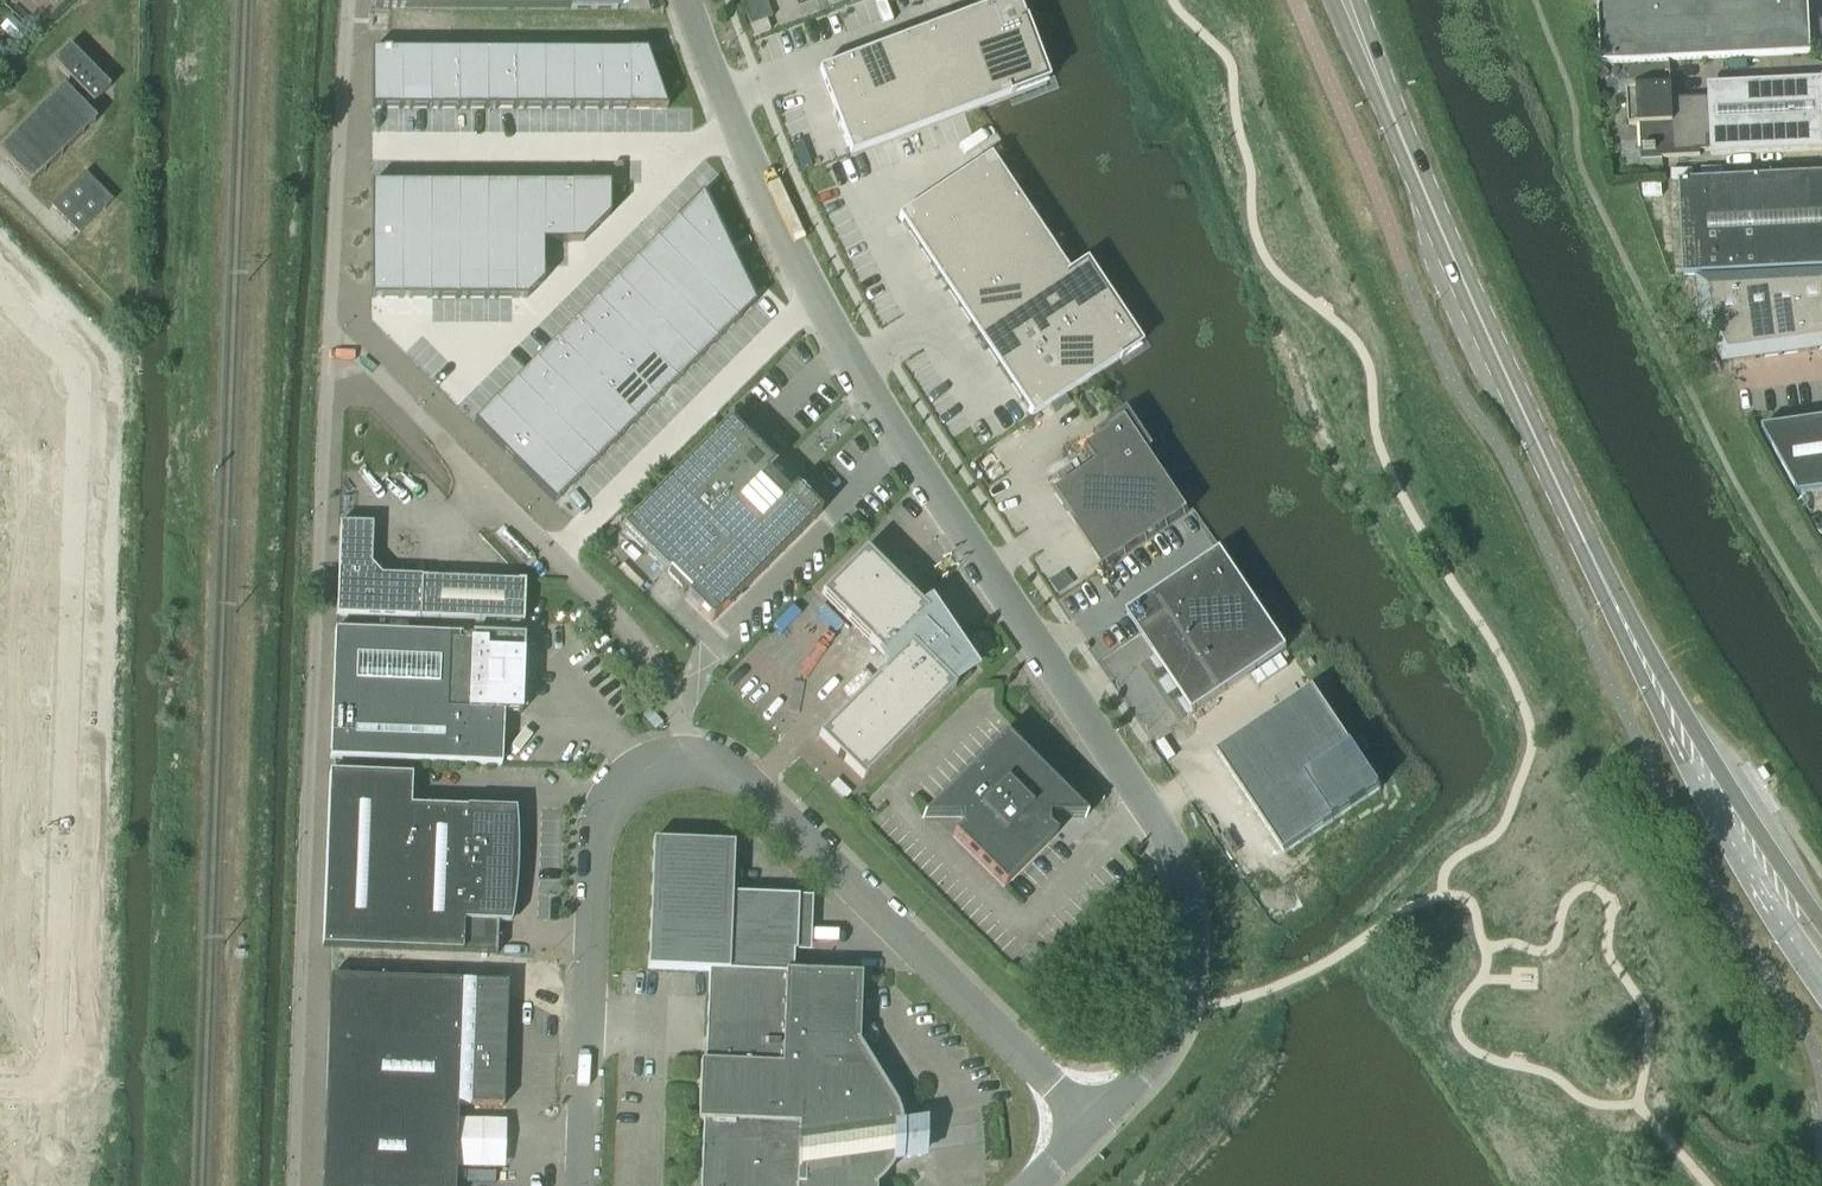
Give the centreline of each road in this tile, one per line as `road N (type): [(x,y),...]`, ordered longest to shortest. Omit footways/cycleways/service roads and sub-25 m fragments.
road 1 (unclassified): [(1091,1119),(1156,1051),(1184,1007),(1194,935),(1169,836),(856,368),(741,139),(688,0)]
road 2 (residential): [(0,1072),(35,1077),(48,1042),(60,382),(53,343),(35,319),(0,301)]
road 3 (secondary): [(1668,708),(1345,0)]
road 4 (unclassified): [(1091,1119),(751,786),(692,756)]
road 5 (unclassified): [(582,1185),(595,843),(604,809),(622,784),(653,764),(692,756)]
road 6 (unclassified): [(692,756),(641,640),(490,493)]
road 7 (secondary): [(1668,708),(1685,764),(1821,985)]
road 8 (secondary): [(1821,921),(1668,708)]

